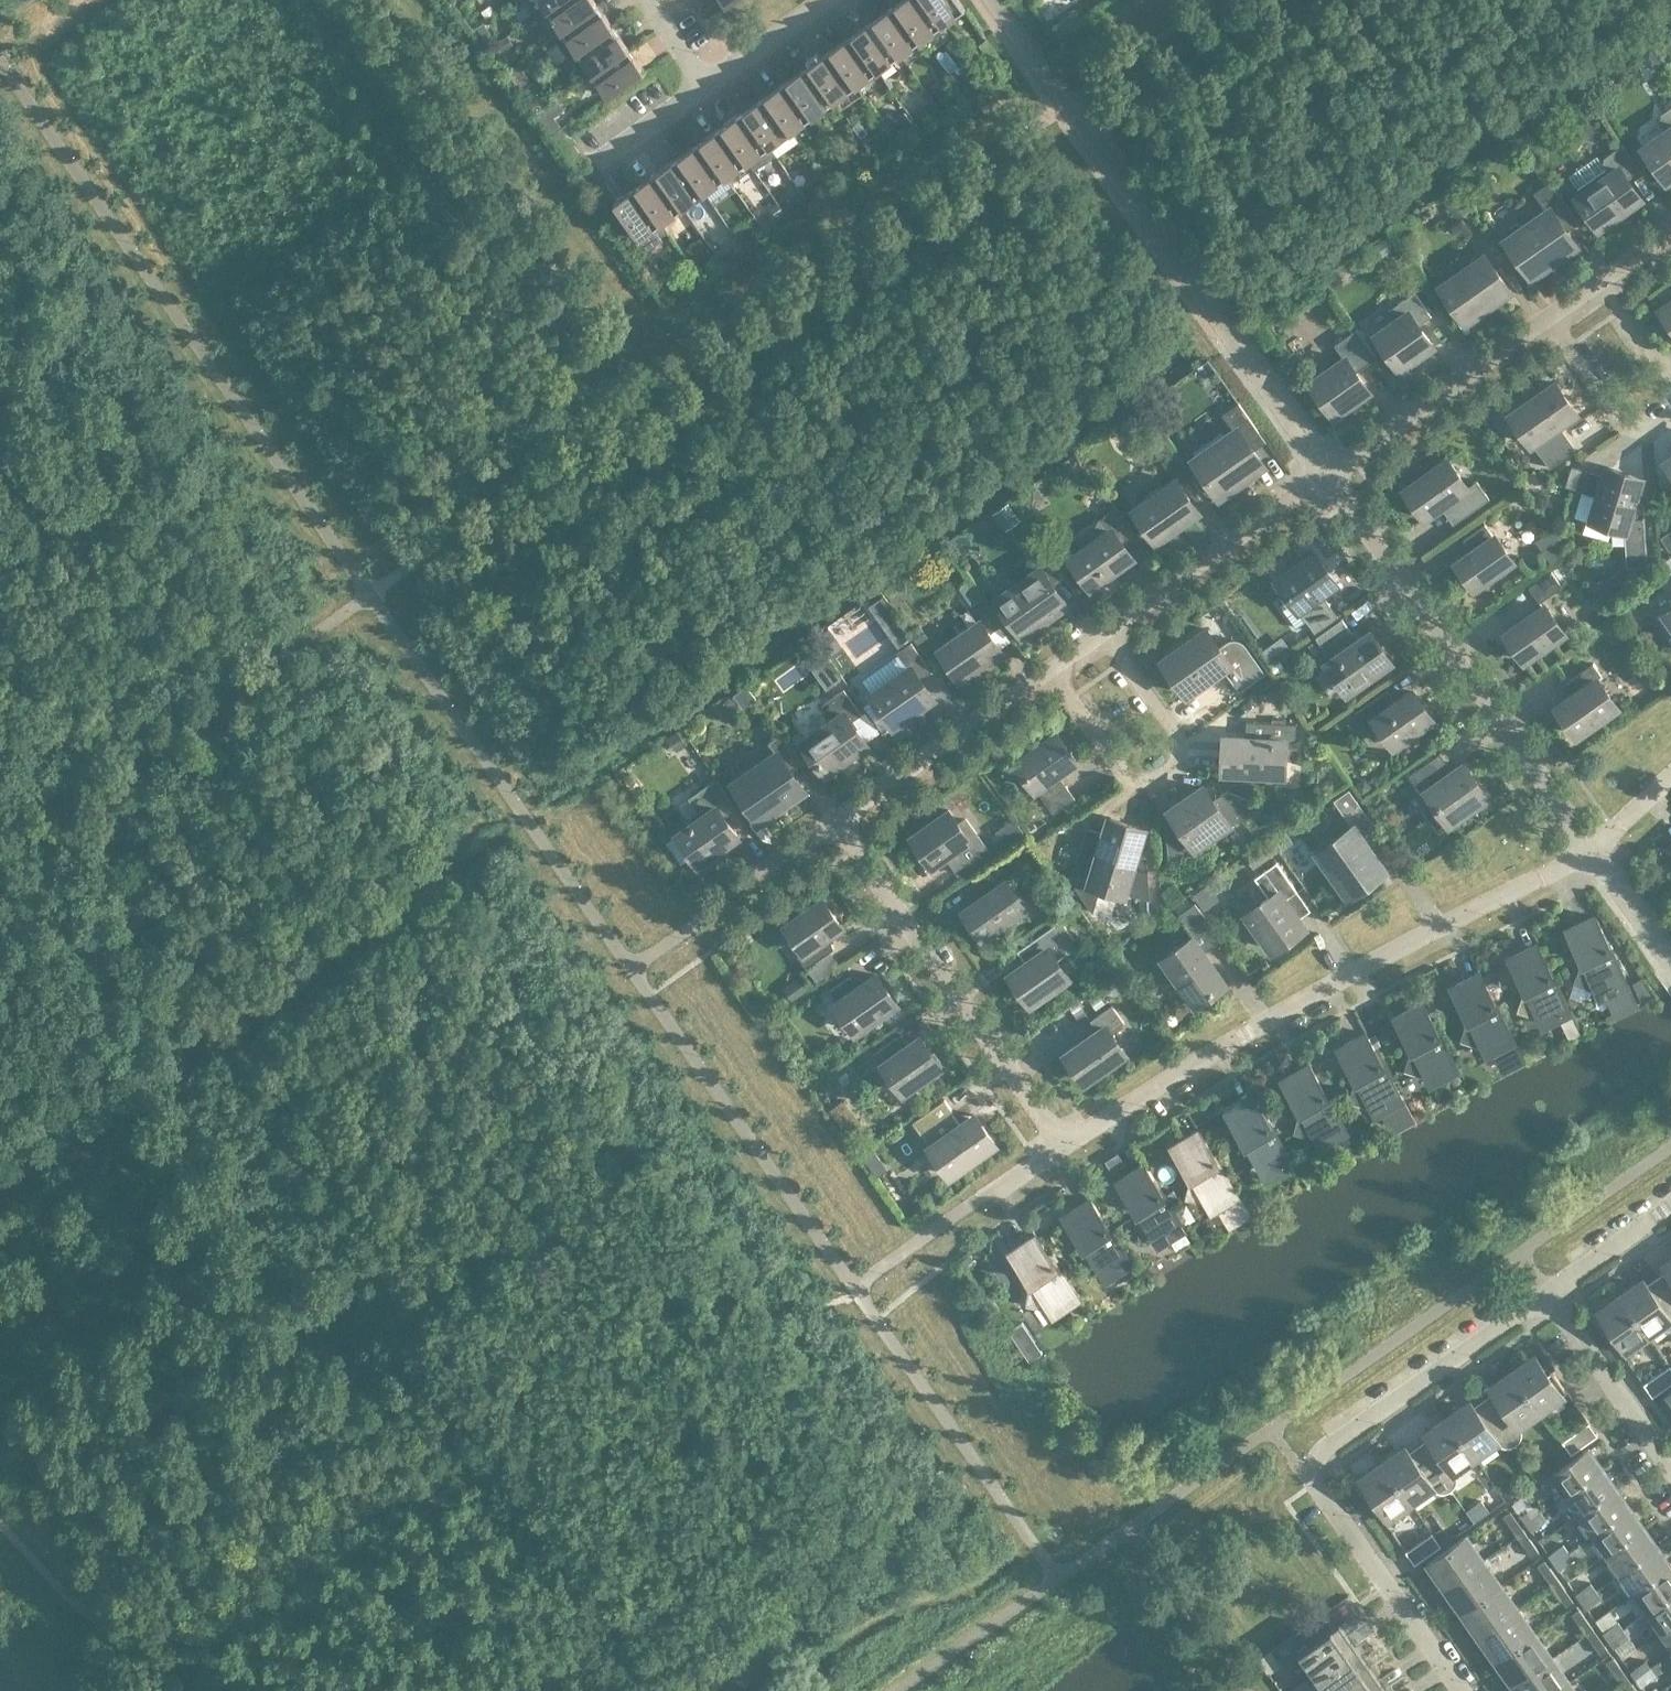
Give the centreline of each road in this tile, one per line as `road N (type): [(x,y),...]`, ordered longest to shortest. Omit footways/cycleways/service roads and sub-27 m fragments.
road 1 (residential): [(1592,851),(1399,949),(1063,1145)]
road 2 (residential): [(1328,473),(994,0)]
road 3 (residential): [(1592,851),(1328,473)]
road 4 (residential): [(1063,1145),(843,825)]
road 5 (residential): [(1110,629),(1181,738),(1180,765),(1152,785),(1125,778),(1050,670)]
road 6 (residential): [(1548,1295),(1333,1445),(1321,1467)]
road 7 (residential): [(1328,473),(1550,316)]
road 8 (residential): [(1462,1690),(1325,1507),(1321,1467)]
road 9 (residential): [(1110,629),(1328,473)]
road 10 (residential): [(843,825),(1050,670)]
road 11 (residential): [(1670,1473),(1548,1295)]
road 12 (residential): [(1670,415),(1653,428),(1624,424),(1550,316)]
road 13 (residential): [(1670,1208),(1548,1295)]
road 14 (residential): [(707,85),(826,0)]
road 15 (residential): [(595,165),(707,85)]
road 16 (residential): [(1670,959),(1592,851)]

